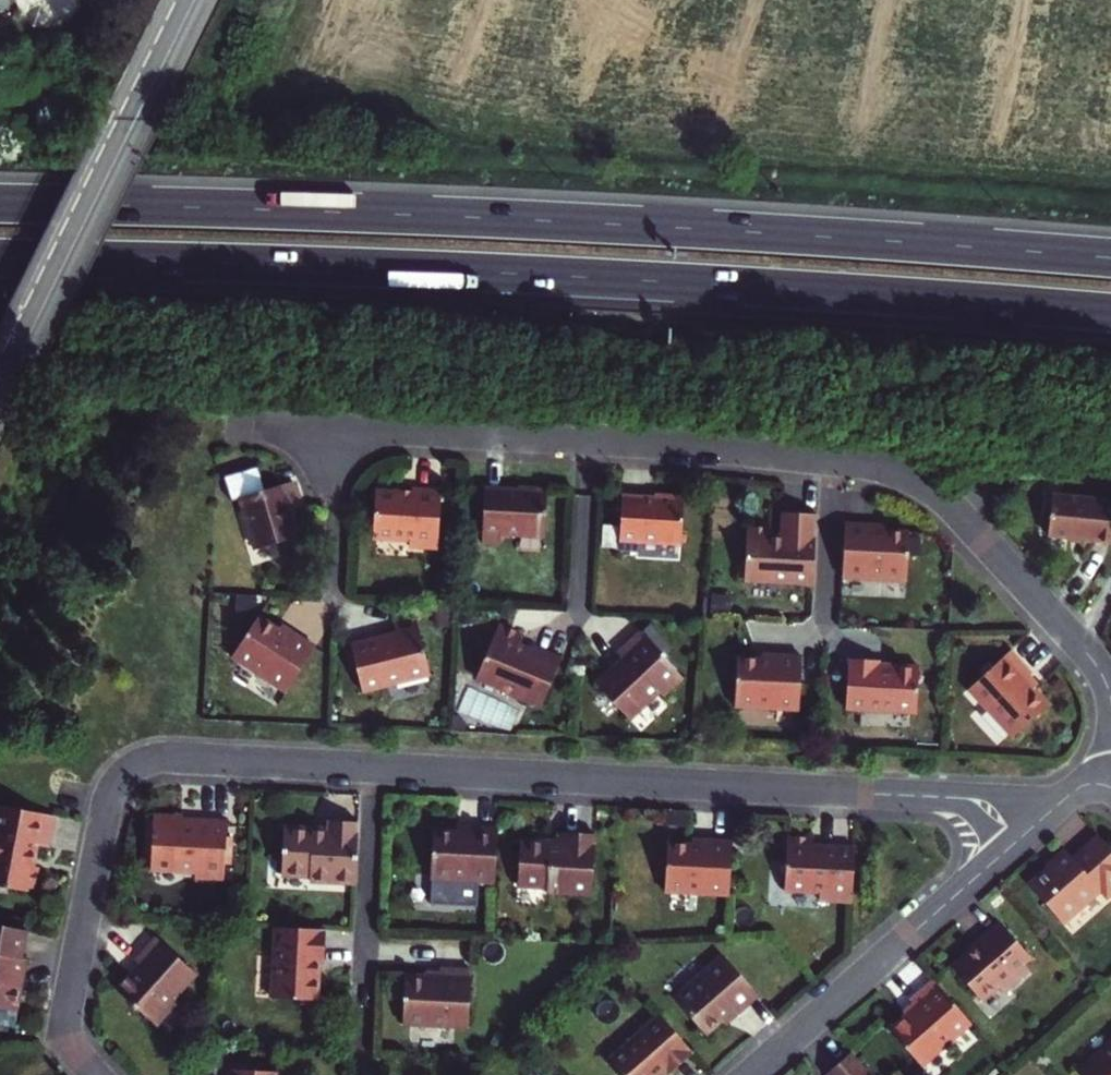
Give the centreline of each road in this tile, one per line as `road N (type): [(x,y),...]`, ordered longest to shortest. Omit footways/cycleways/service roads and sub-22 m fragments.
road 1 (residential): [(1019,840),(999,814),(967,799),(140,762),(110,792),(66,1016),(71,1046),(94,1074)]
road 2 (trunk): [(0,258),(636,282),(1110,314)]
road 3 (trunk): [(1110,258),(504,220),(0,204)]
road 4 (secondary): [(0,387),(192,0)]
road 5 (residential): [(832,461),(892,471),(945,499),(1091,657),(1110,698)]
road 6 (residential): [(749,1074),(1019,840)]
road 7 (residential): [(338,426),(589,439)]
road 8 (residential): [(589,439),(832,461)]
road 9 (residential): [(589,439),(577,618)]
road 10 (residential): [(332,601),(338,426)]
road 11 (residential): [(832,461),(820,628)]

